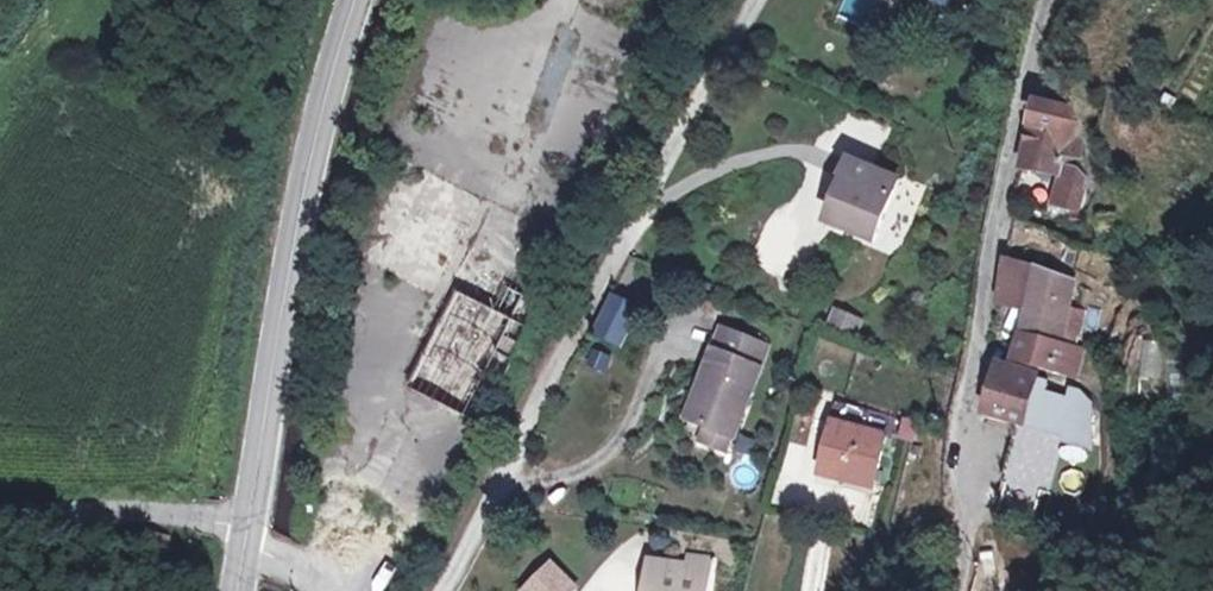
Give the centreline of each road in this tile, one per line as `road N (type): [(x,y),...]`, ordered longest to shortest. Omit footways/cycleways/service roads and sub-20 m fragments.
road 1 (track): [(441,590),(764,0)]
road 2 (residential): [(947,590),(962,529),(960,469),(1041,62),(1067,0)]
road 3 (secondary): [(244,536),(326,52),(344,0)]
road 4 (unclassified): [(0,519),(122,500),(244,536)]

